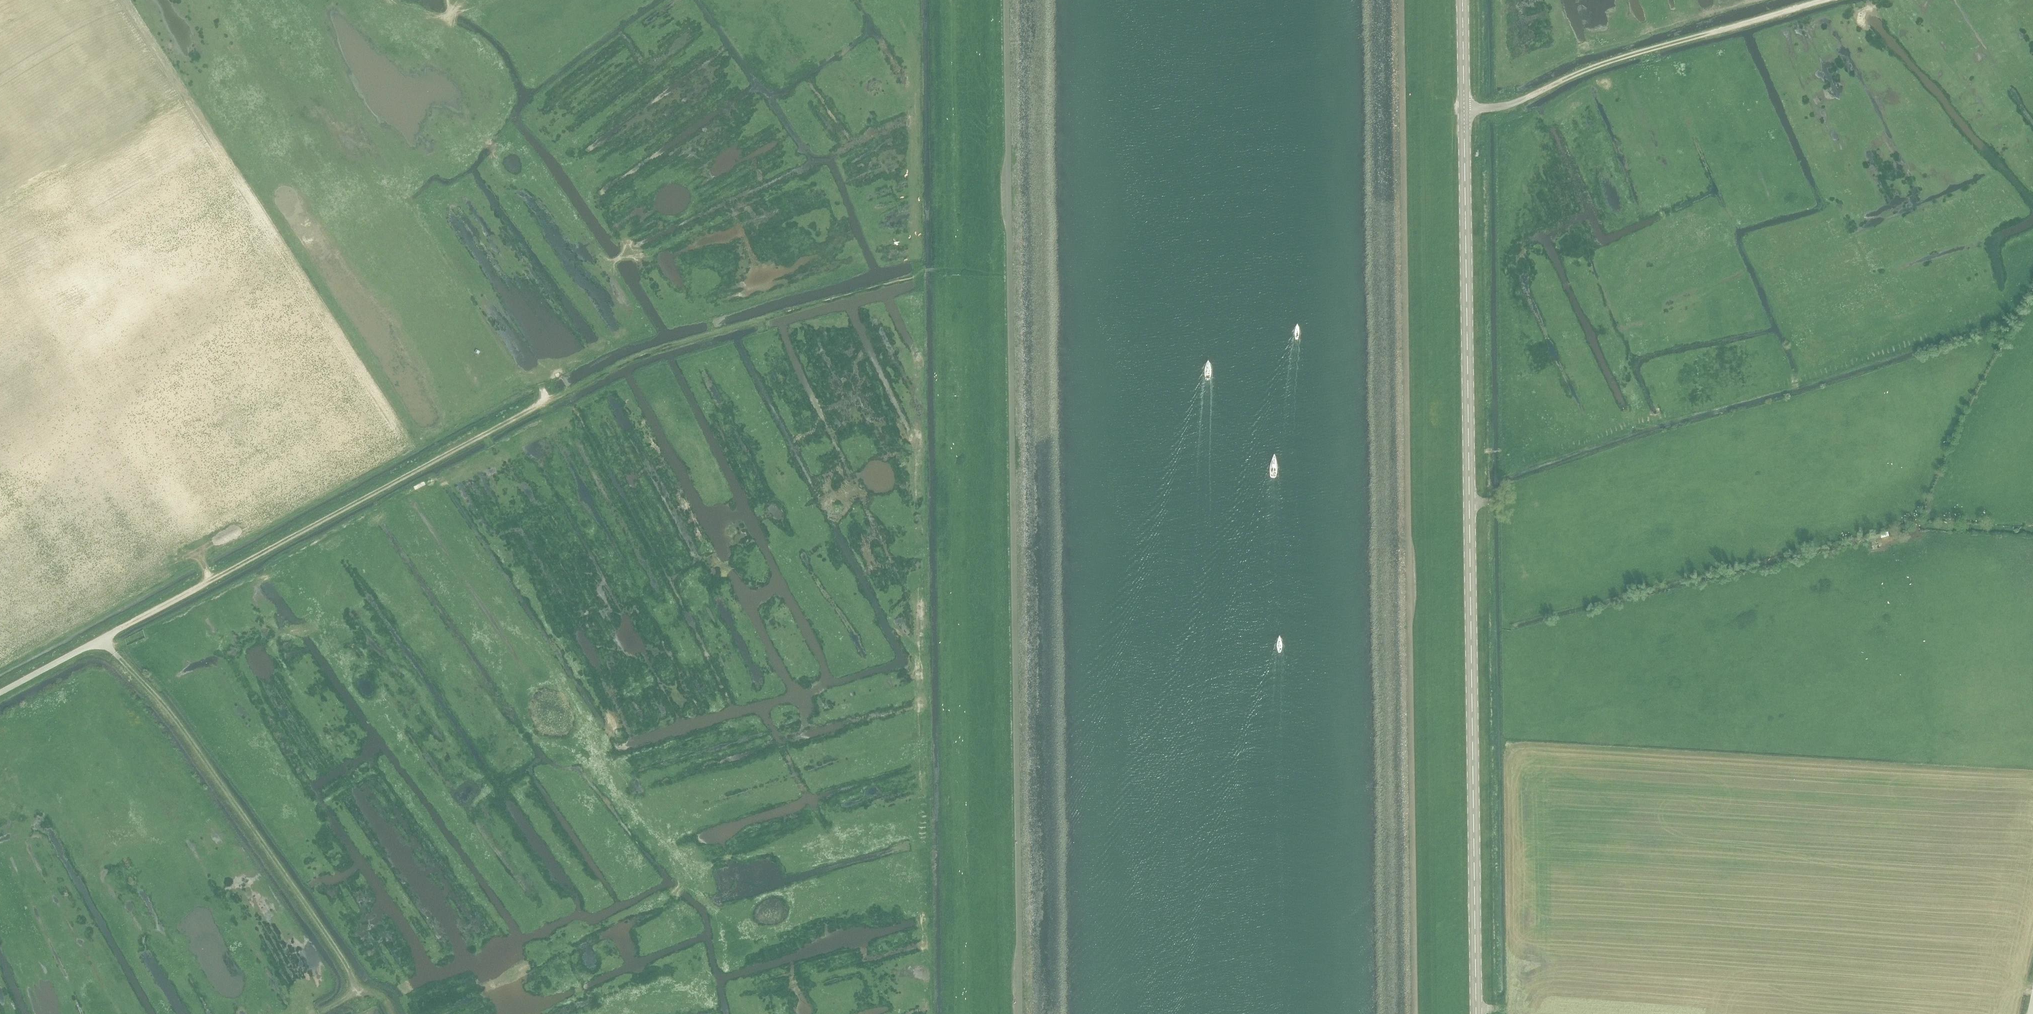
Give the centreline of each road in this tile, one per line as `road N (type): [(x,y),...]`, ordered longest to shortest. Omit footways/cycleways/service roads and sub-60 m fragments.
road 1 (tertiary): [(1477,1013),(1467,113)]
road 2 (track): [(573,392),(105,638)]
road 3 (track): [(315,1013),(361,992),(169,715),(102,640)]
road 4 (unclassified): [(1467,113),(1513,105),(1608,62),(1826,0)]
road 5 (track): [(936,0),(935,270)]
road 6 (unclassified): [(0,697),(105,638)]

